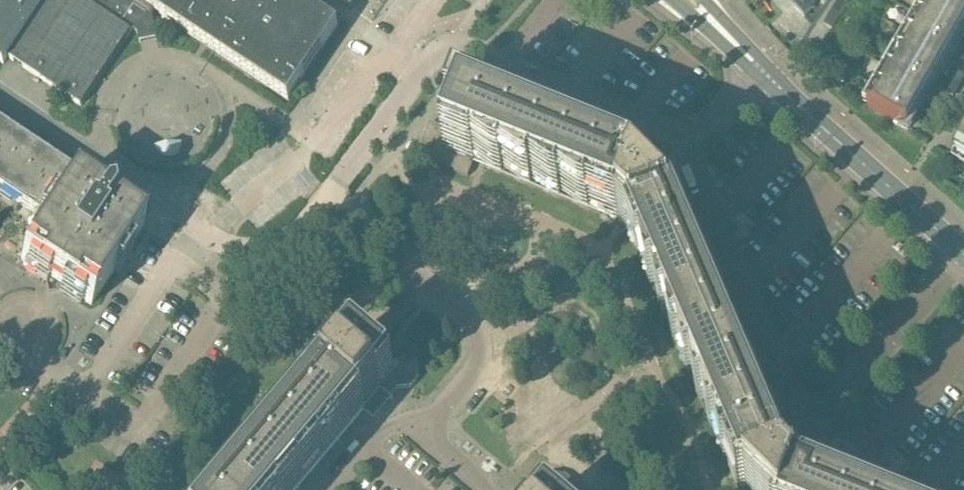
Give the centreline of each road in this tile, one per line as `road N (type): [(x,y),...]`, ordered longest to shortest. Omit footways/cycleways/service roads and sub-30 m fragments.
road 1 (residential): [(325,201),(432,60),(446,55),(502,62),(697,138)]
road 2 (residential): [(697,138),(693,170),(802,437)]
road 3 (residential): [(424,435),(477,362),(472,325),(325,201)]
road 4 (secondary): [(757,73),(963,261)]
road 5 (residential): [(202,228),(0,94)]
road 6 (residential): [(802,437),(963,261)]
road 7 (residential): [(202,228),(265,247),(302,232),(325,201)]
road 8 (residential): [(424,435),(406,420),(381,429),(328,489)]

